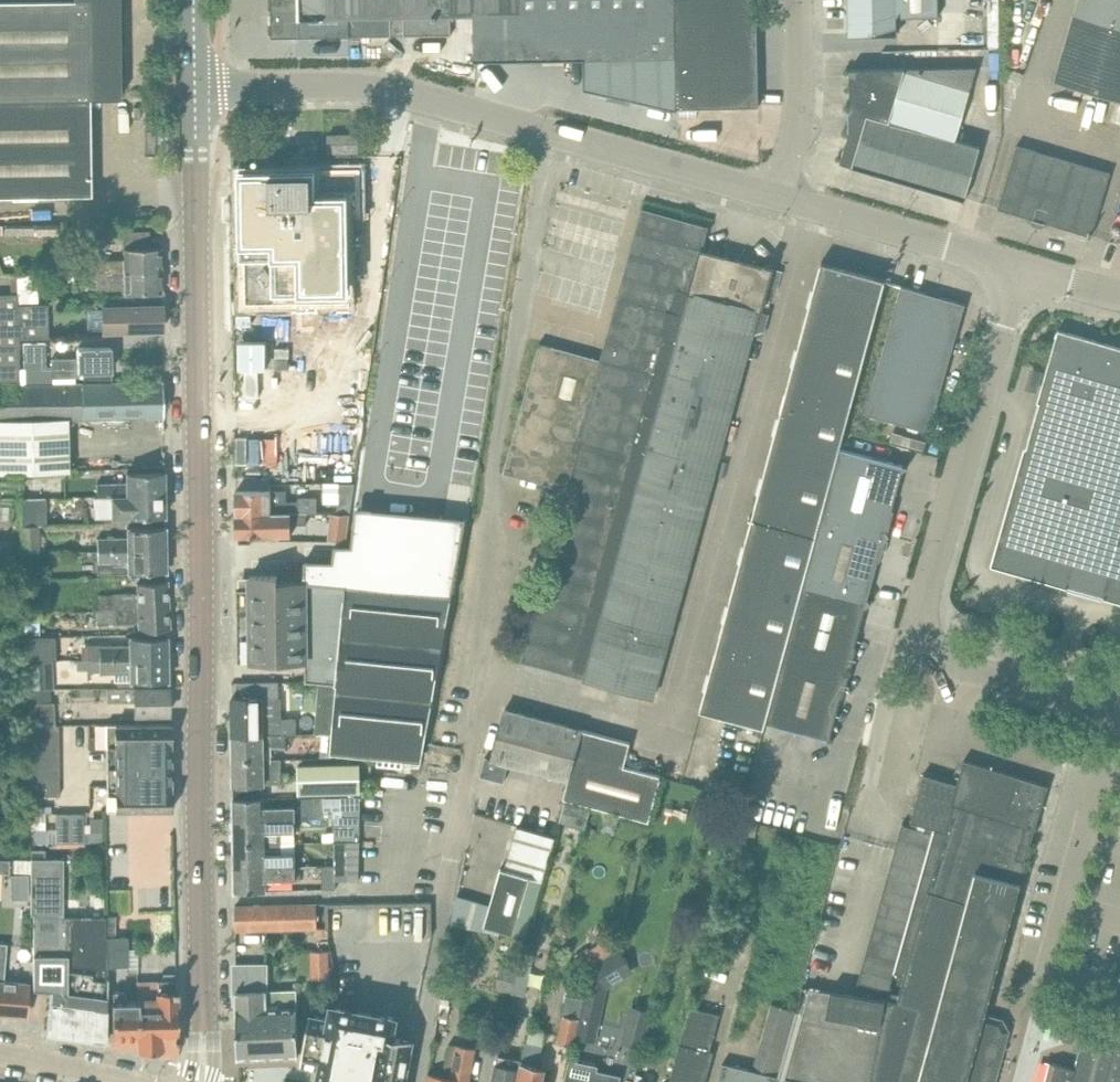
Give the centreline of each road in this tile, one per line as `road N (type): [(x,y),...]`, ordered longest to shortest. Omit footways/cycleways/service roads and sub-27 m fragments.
road 1 (tertiary): [(202,1081),(195,88)]
road 2 (unclassified): [(1045,973),(1118,711),(957,664),(931,643),(922,615),(1018,269)]
road 3 (unclassified): [(773,197),(402,88),(195,88)]
road 4 (unclassified): [(1018,269),(773,197)]
road 5 (unclassified): [(773,197),(797,127),(799,0)]
road 6 (residential): [(125,1081),(0,1053)]

